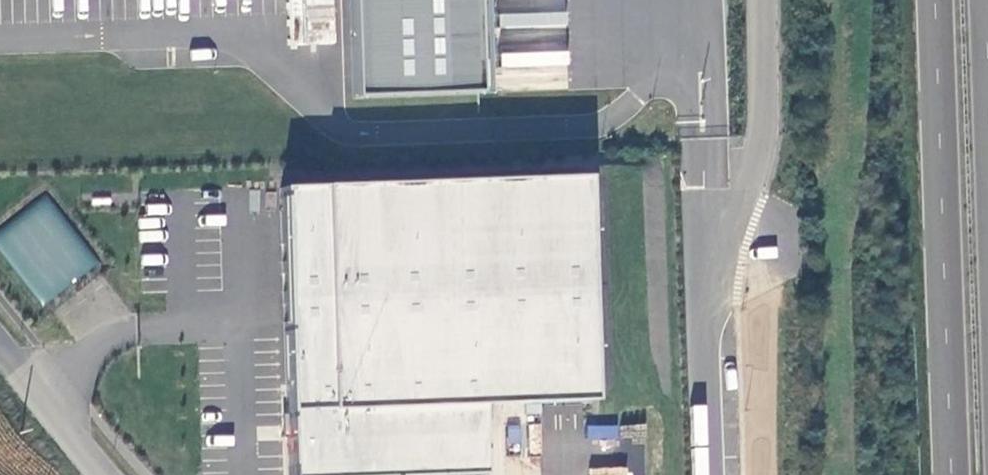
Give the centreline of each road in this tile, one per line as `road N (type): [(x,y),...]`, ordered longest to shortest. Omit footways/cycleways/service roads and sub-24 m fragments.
road 1 (unclassified): [(760,0),(761,140),(703,298),(707,474)]
road 2 (trunk): [(936,0),(951,474)]
road 3 (unclassified): [(103,474),(0,347)]

